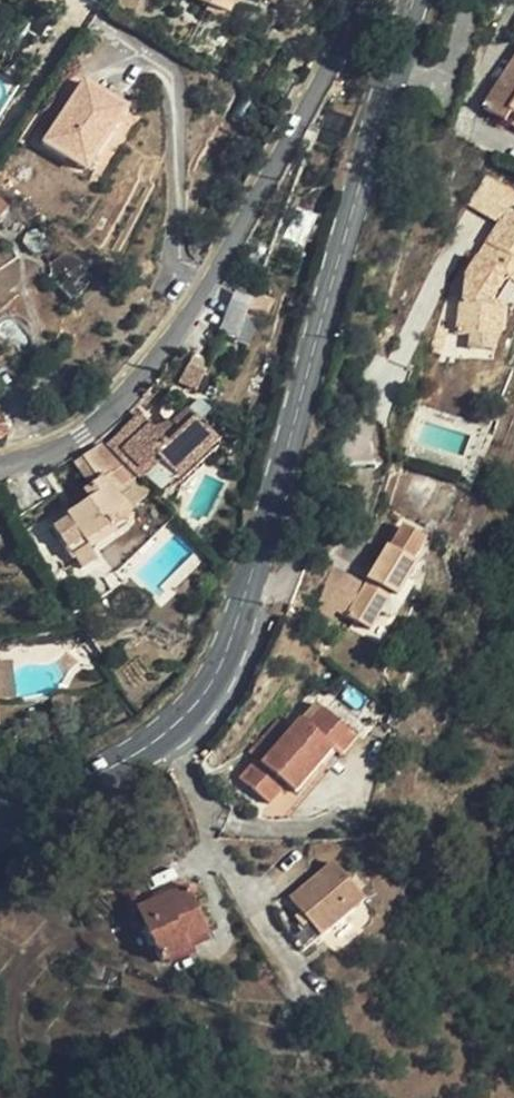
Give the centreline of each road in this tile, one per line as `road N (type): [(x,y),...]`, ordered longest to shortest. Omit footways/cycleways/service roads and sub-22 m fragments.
road 1 (tertiary): [(415,0),(242,609),(206,689),(161,739),(0,829)]
road 2 (residential): [(362,0),(176,333),(97,429),(0,462)]

